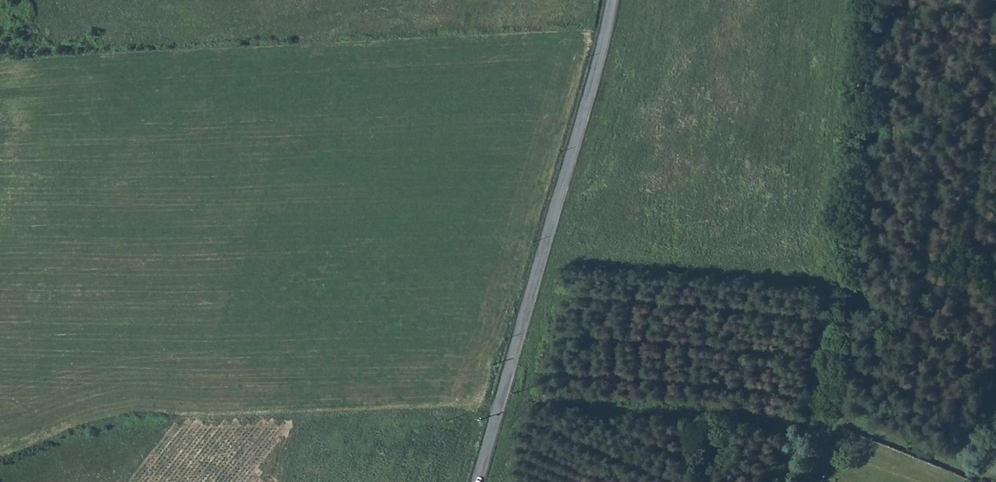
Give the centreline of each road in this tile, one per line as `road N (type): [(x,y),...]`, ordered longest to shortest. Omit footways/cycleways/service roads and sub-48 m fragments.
road 1 (unclassified): [(613,0),(476,481)]

